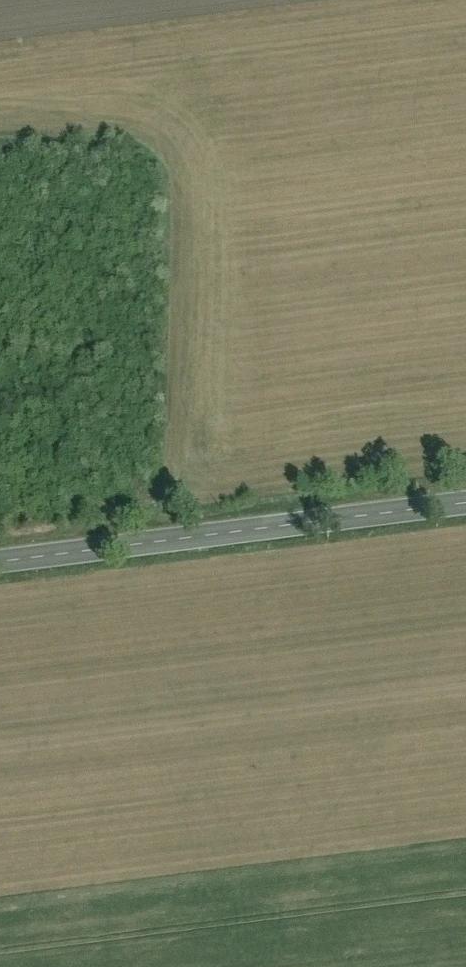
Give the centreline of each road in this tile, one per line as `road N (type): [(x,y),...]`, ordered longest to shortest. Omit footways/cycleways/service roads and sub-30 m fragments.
road 1 (tertiary): [(0,559),(465,501)]

